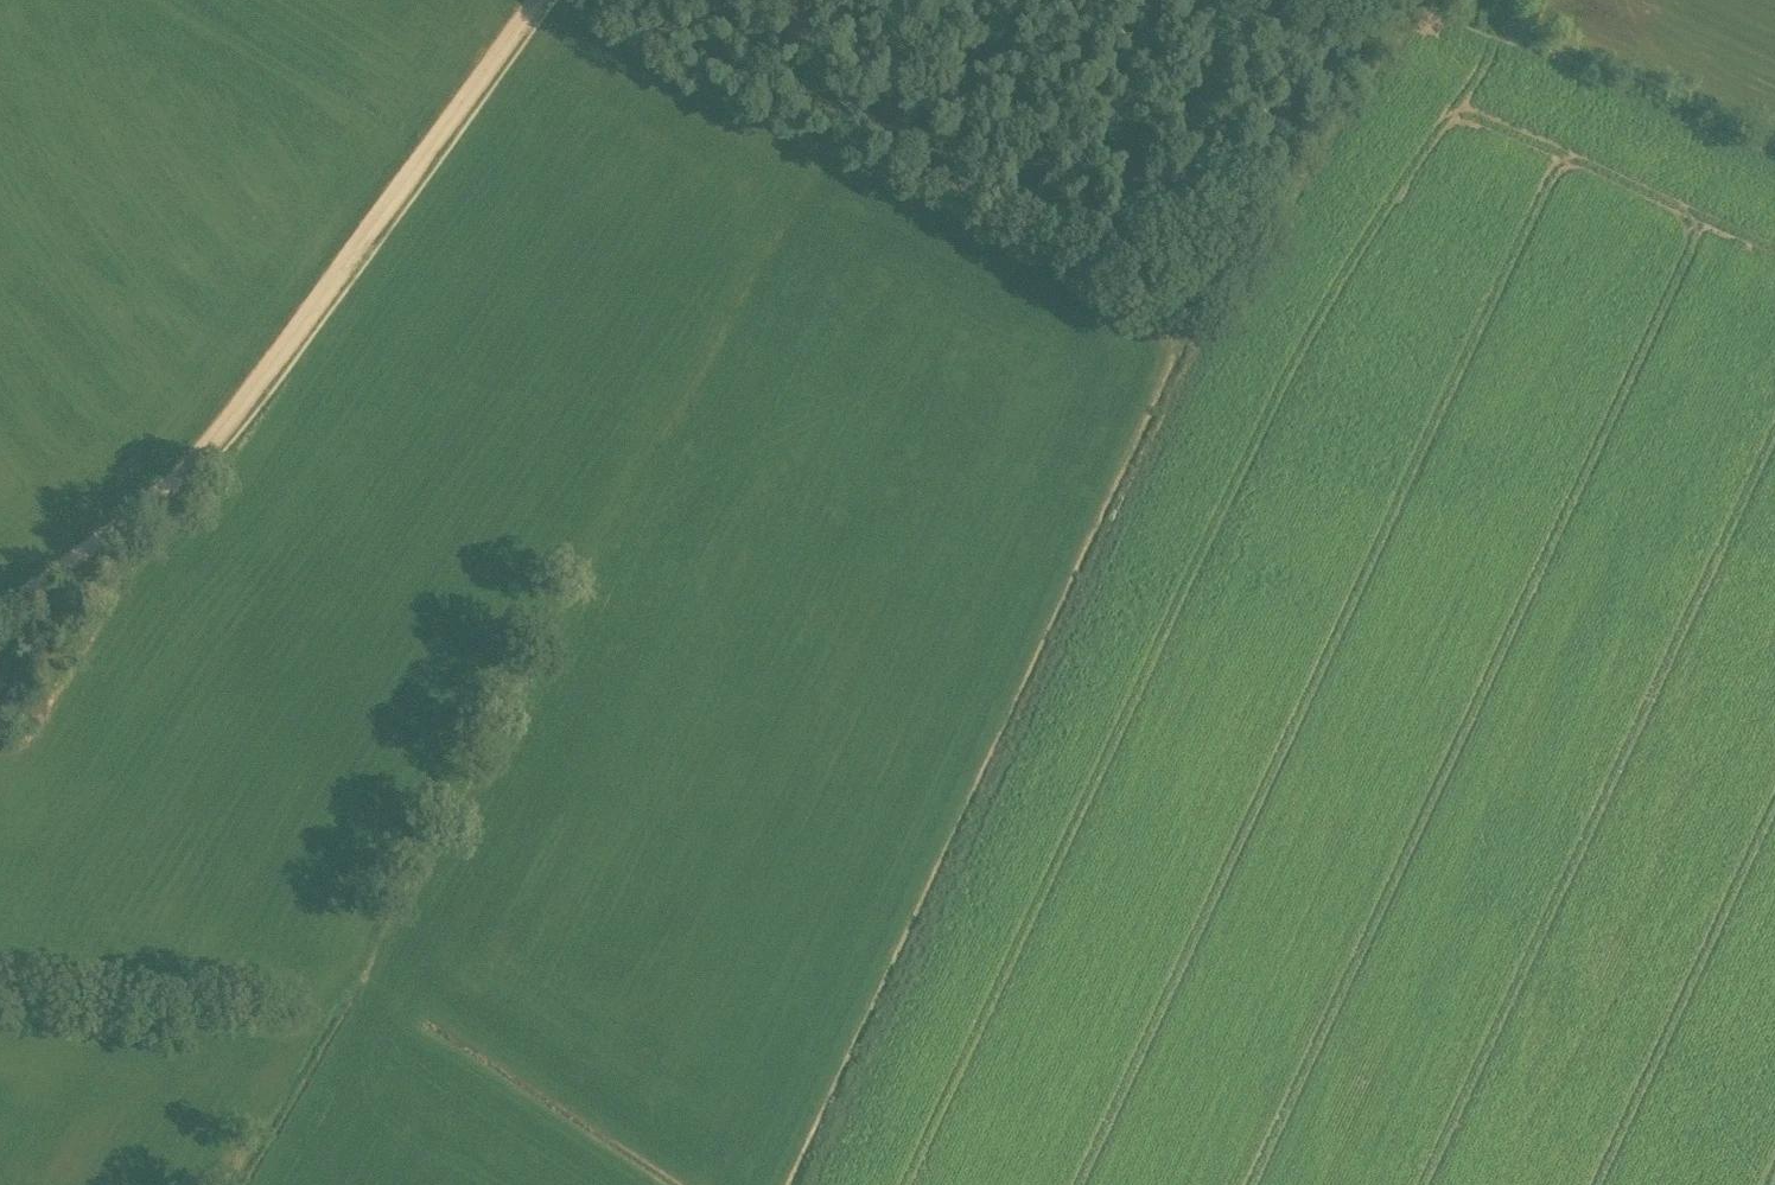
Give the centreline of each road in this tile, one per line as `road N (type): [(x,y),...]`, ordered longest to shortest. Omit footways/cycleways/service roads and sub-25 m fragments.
road 1 (track): [(0,616),(208,452),(540,0)]

